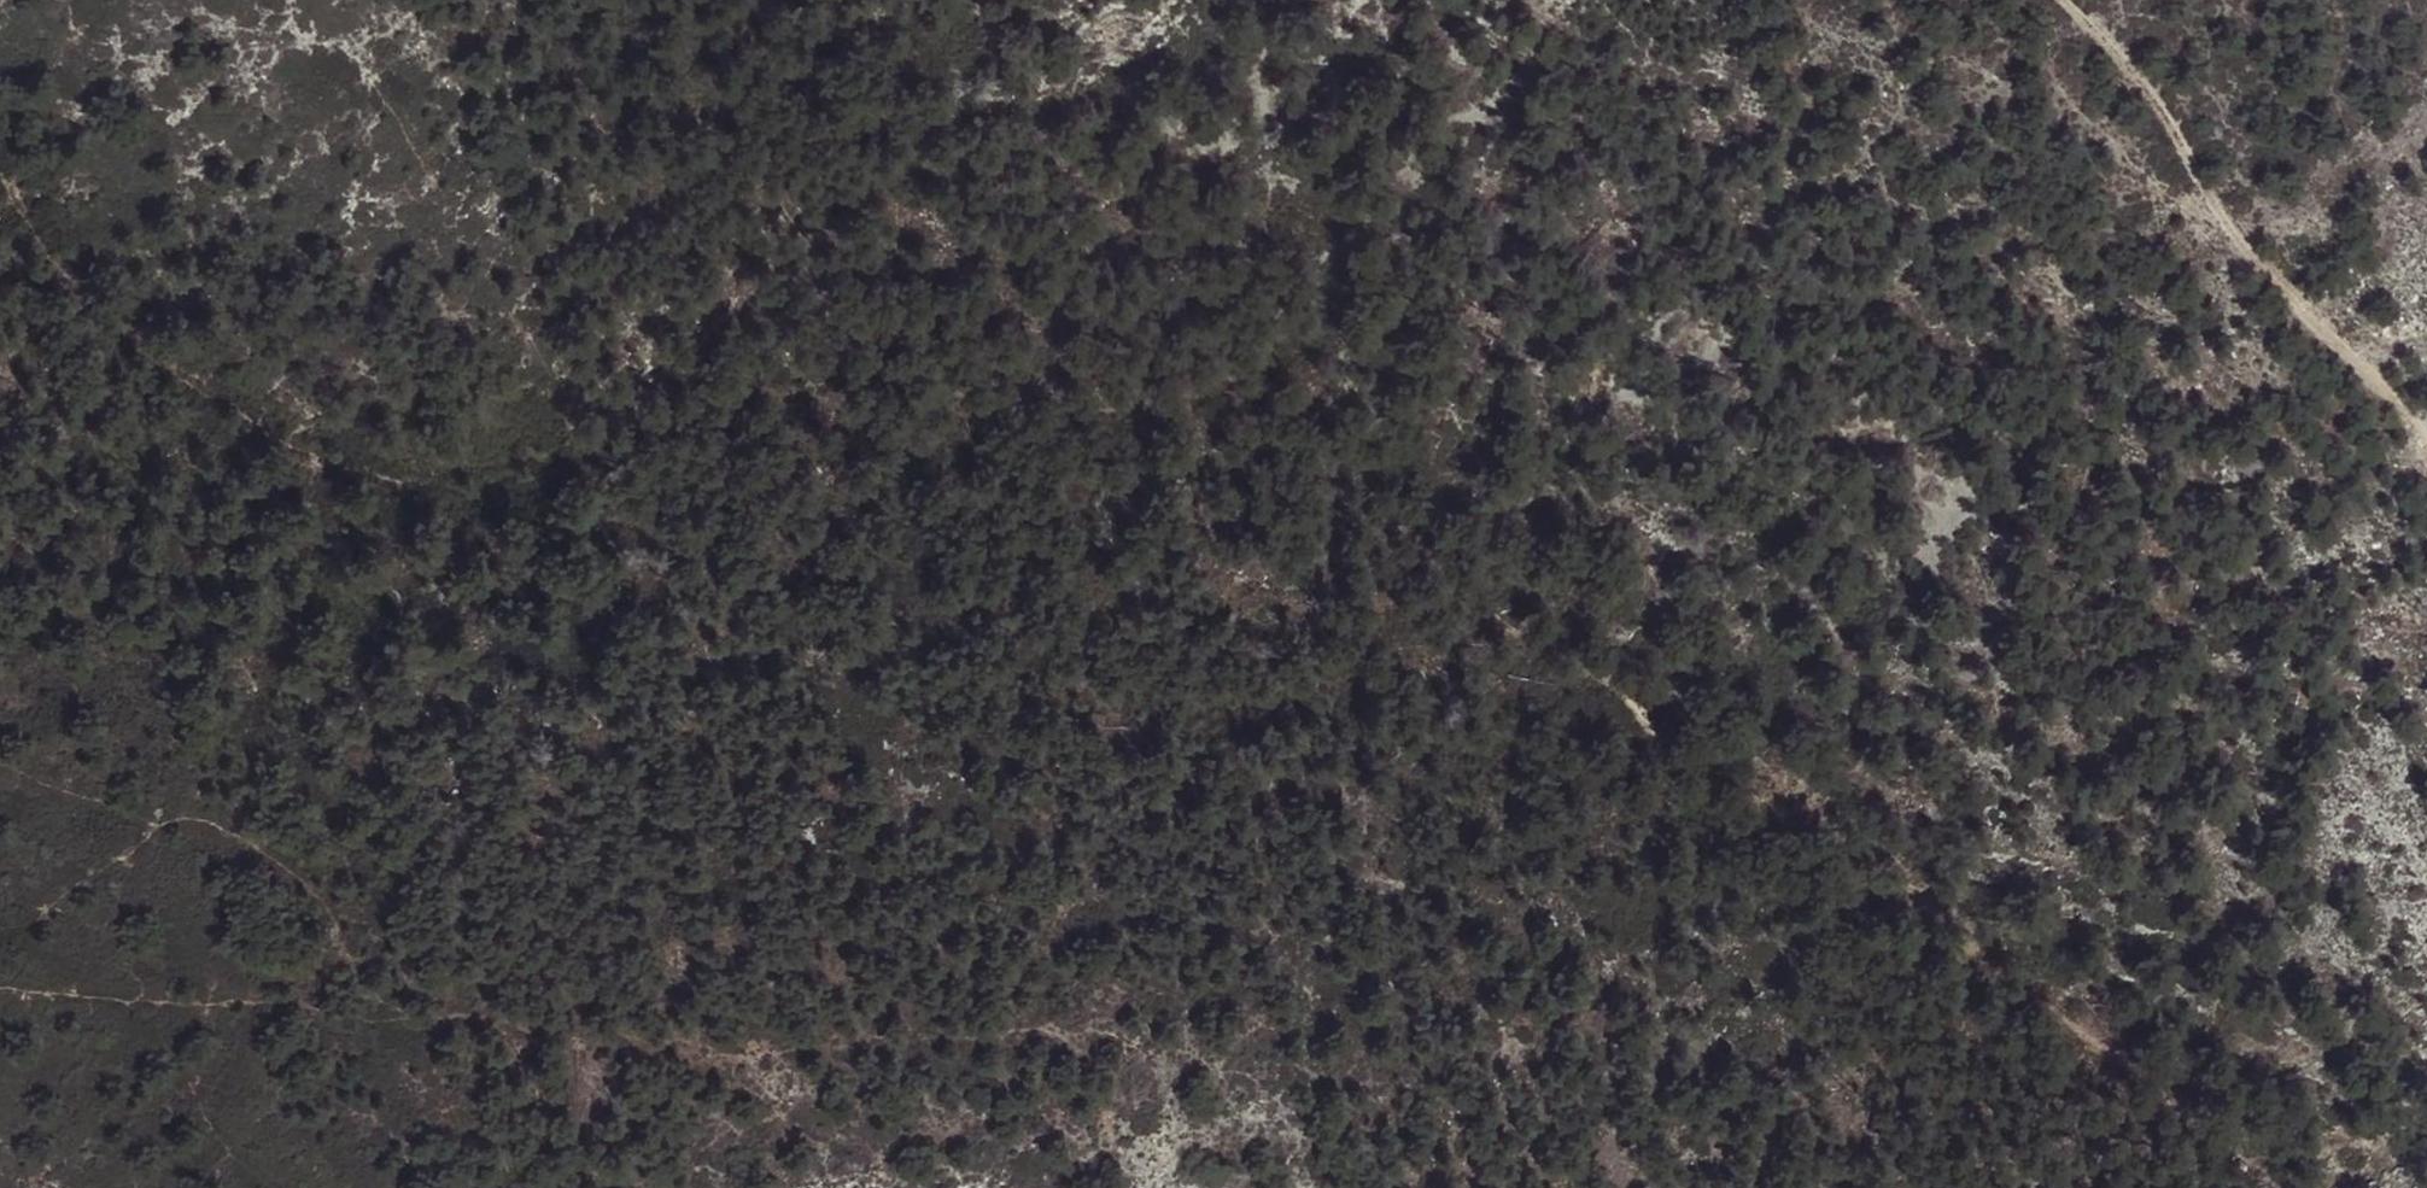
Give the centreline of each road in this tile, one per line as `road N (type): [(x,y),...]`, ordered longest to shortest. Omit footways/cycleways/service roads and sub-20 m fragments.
road 1 (track): [(2426,443),(2398,398),(2245,248),(2166,122),(2066,0)]

